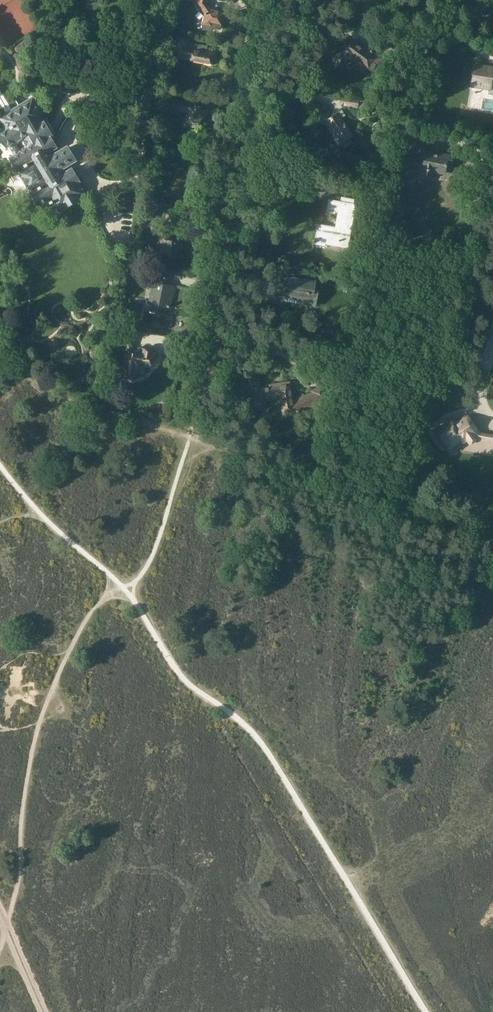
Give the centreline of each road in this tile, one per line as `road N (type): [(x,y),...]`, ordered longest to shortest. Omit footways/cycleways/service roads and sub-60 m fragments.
road 1 (track): [(0,946),(41,721),(91,612),(119,587)]
road 2 (residential): [(212,339),(273,0)]

